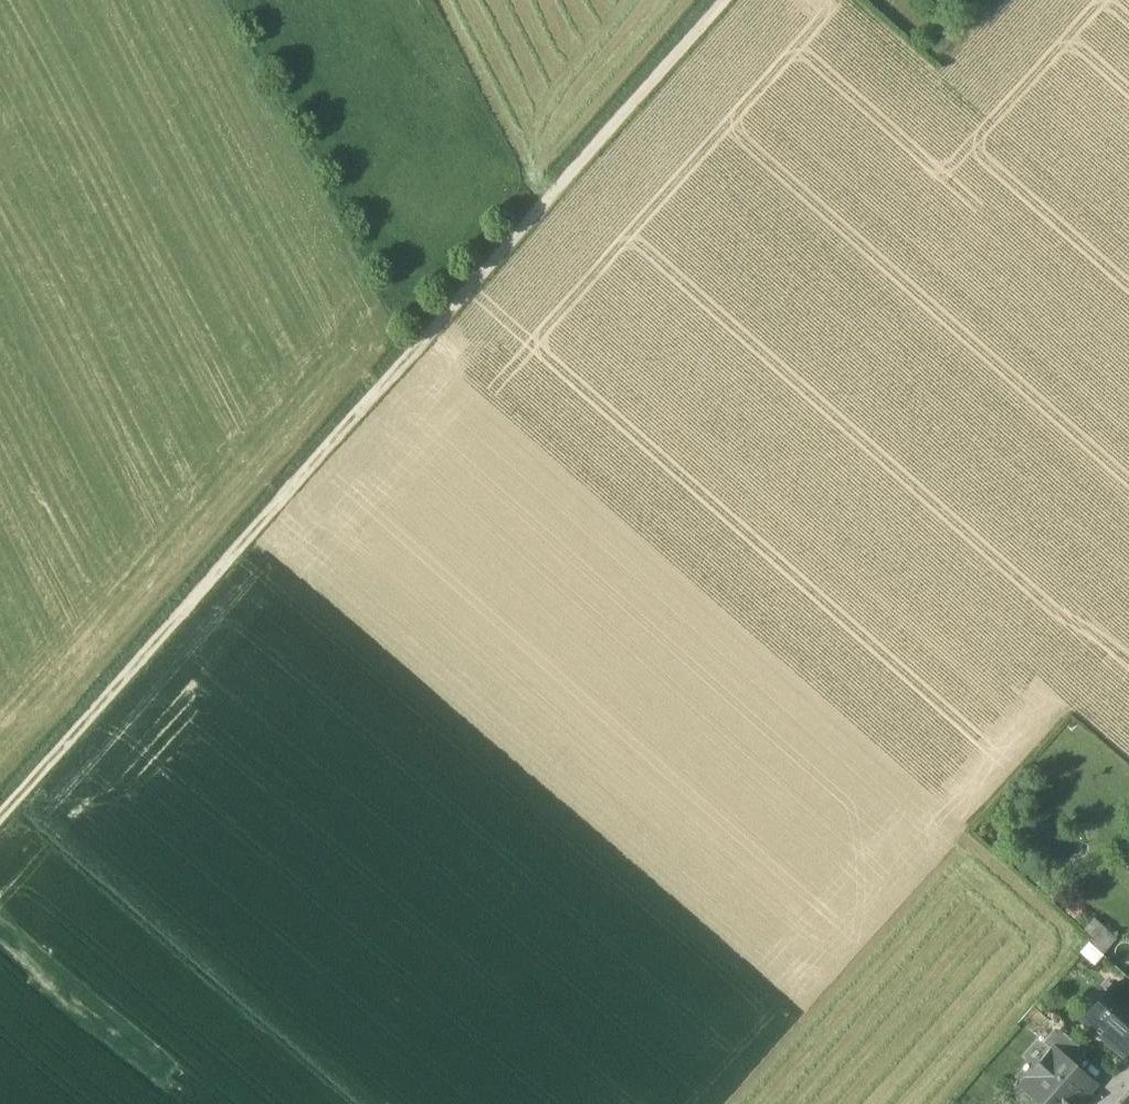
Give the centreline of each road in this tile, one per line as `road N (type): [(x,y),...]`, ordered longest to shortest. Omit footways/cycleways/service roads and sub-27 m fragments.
road 1 (track): [(0,827),(727,0)]

